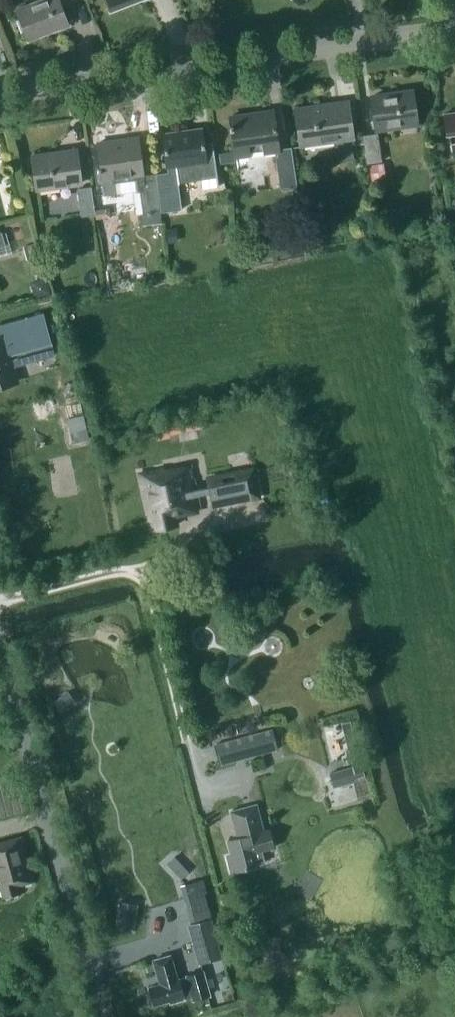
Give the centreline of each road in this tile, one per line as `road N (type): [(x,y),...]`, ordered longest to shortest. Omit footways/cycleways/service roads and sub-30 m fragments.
road 1 (residential): [(0,96),(454,29)]
road 2 (unclassified): [(103,1016),(0,648)]
road 3 (track): [(432,800),(425,846),(454,963)]

